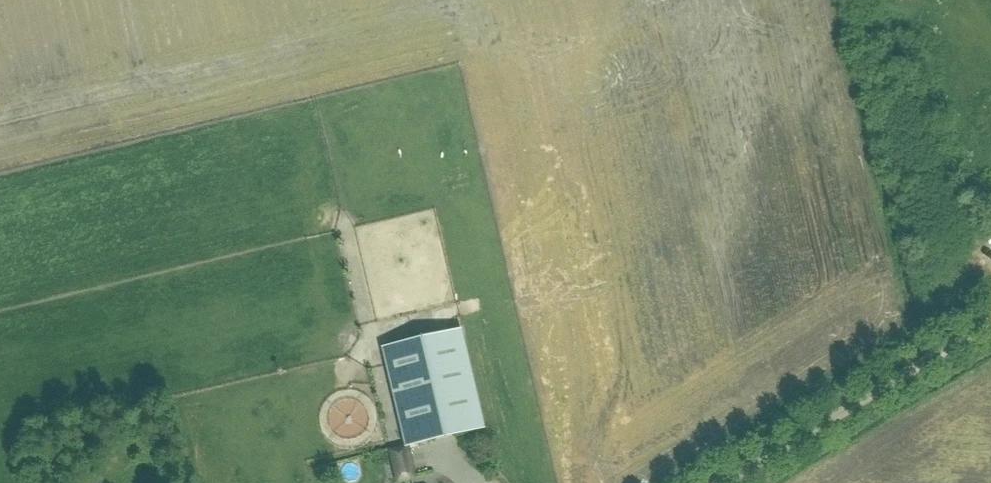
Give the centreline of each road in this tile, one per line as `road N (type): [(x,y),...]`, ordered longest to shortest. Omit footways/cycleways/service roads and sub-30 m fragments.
road 1 (track): [(723,482),(990,323)]

